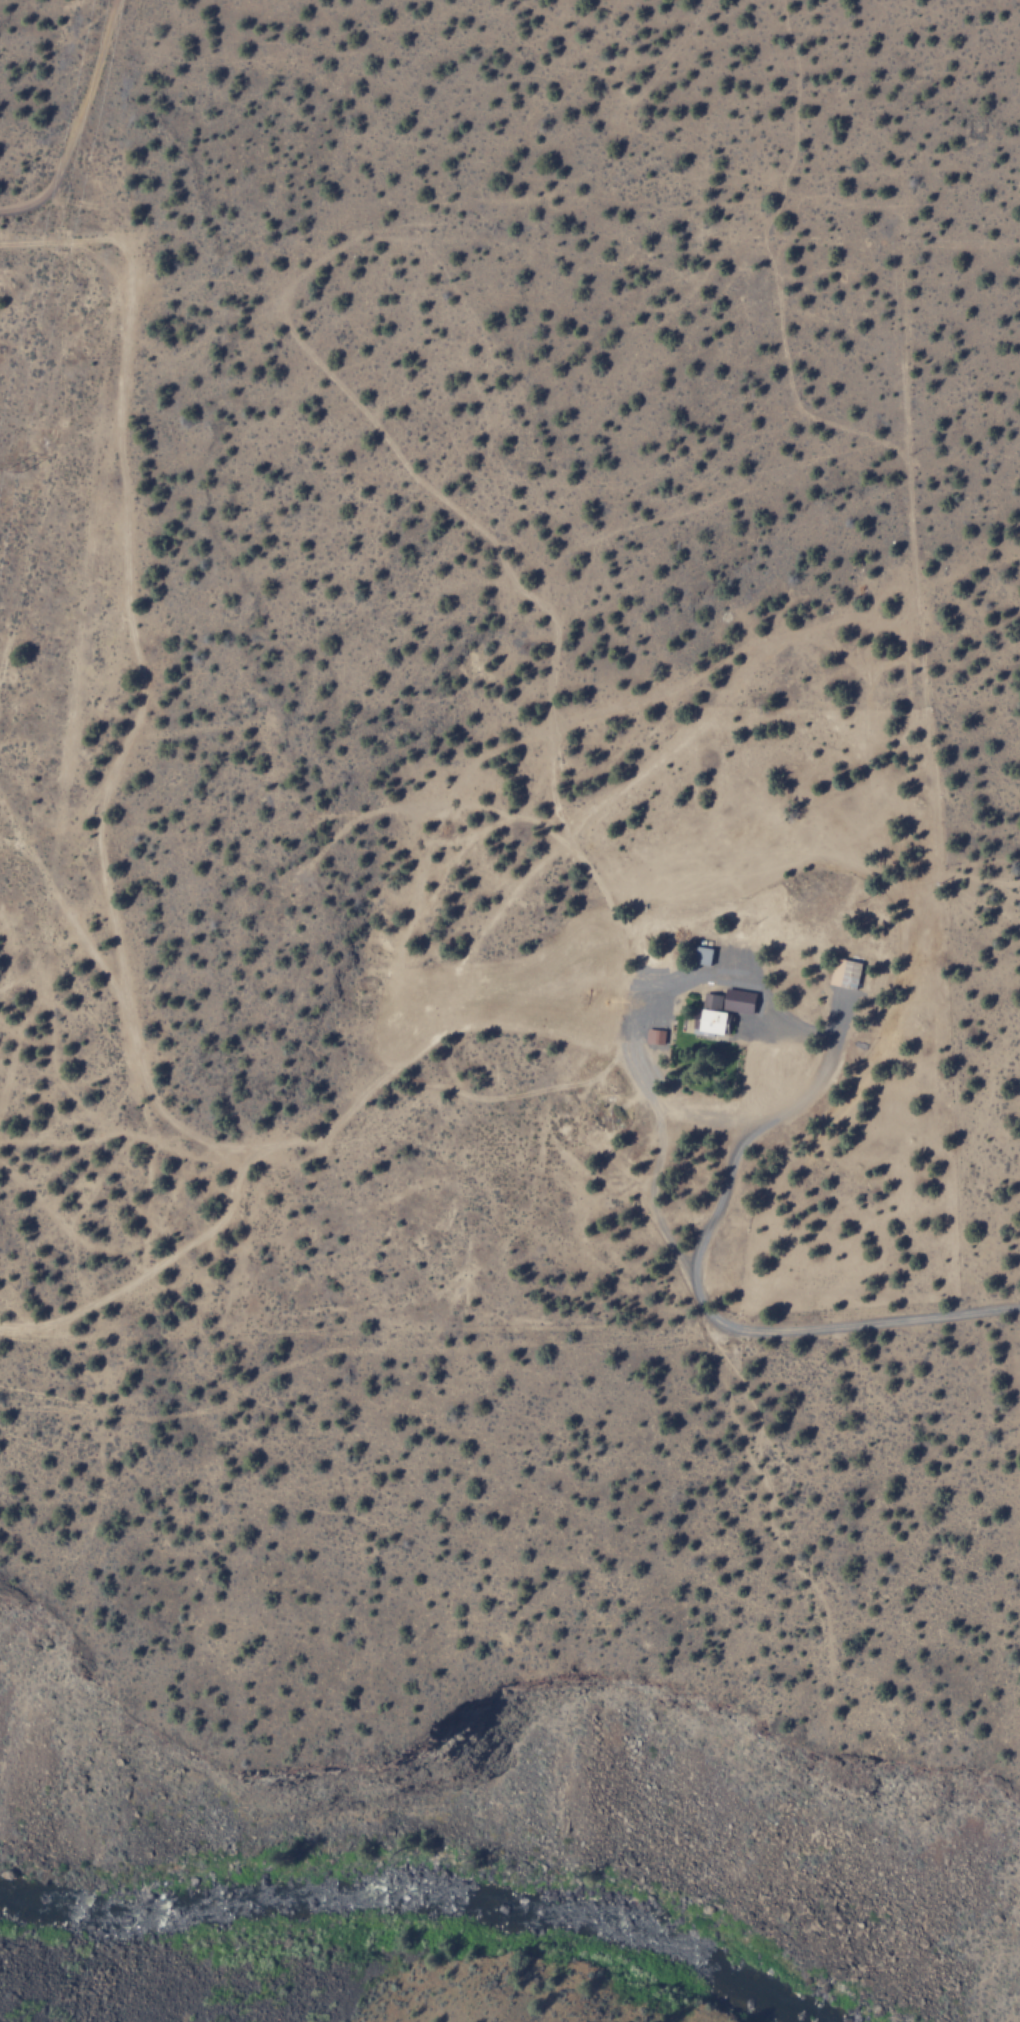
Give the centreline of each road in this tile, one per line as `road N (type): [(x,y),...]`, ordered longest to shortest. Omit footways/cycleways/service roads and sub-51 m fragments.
road 1 (track): [(0,918),(116,1042),(318,1144),(781,1304),(1019,1298)]
road 2 (track): [(0,209),(41,197),(118,0)]

